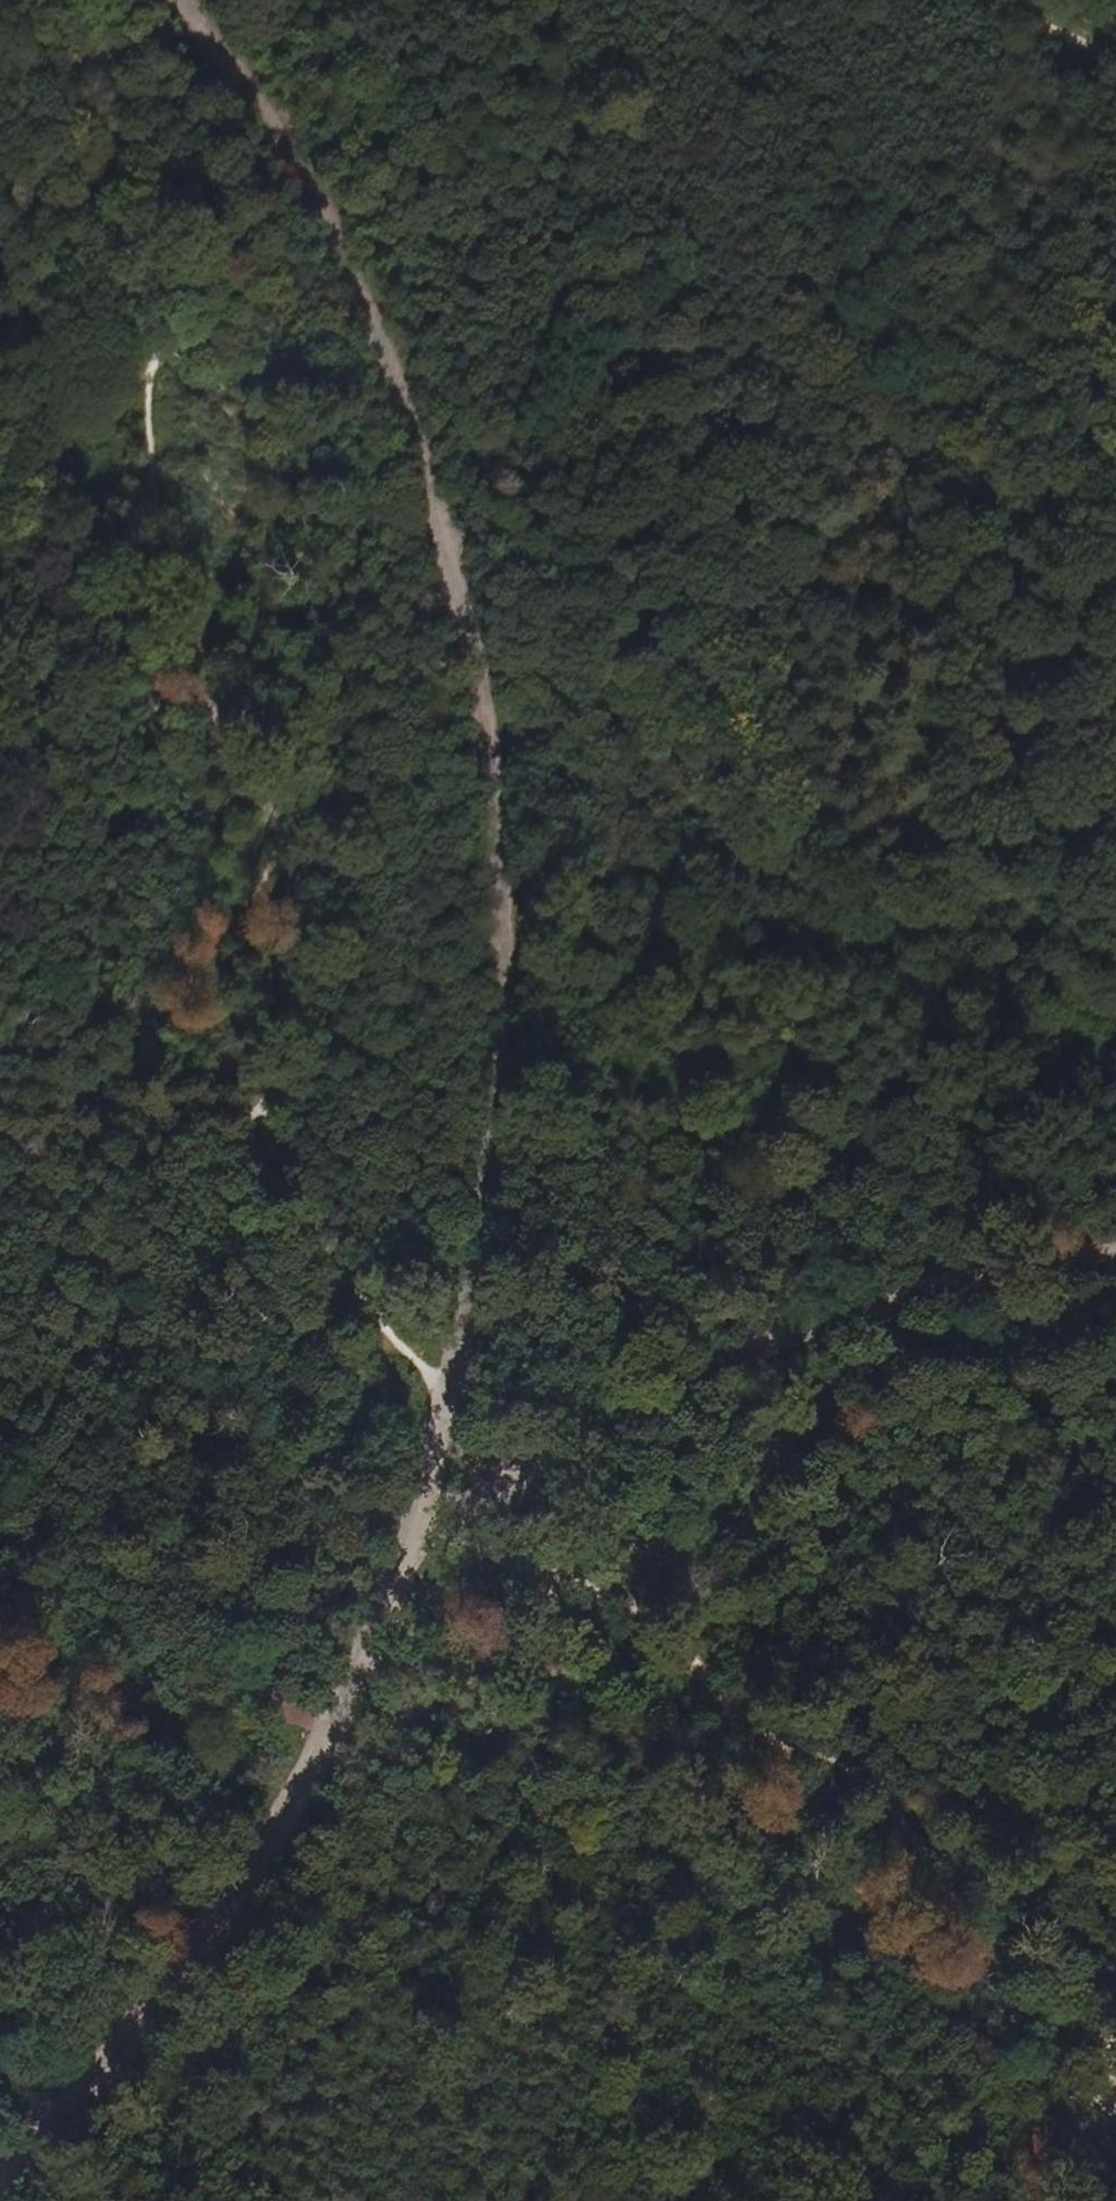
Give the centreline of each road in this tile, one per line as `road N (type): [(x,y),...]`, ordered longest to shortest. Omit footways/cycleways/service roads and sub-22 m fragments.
road 1 (track): [(447,578),(471,678),(496,1031),(477,1211),(409,1546)]
road 2 (track): [(177,0),(263,107),(334,229),(390,378),(447,578)]
road 3 (track): [(0,2159),(153,1999),(290,1809),(335,1722)]
road 4 (track): [(335,1722),(409,1546)]

